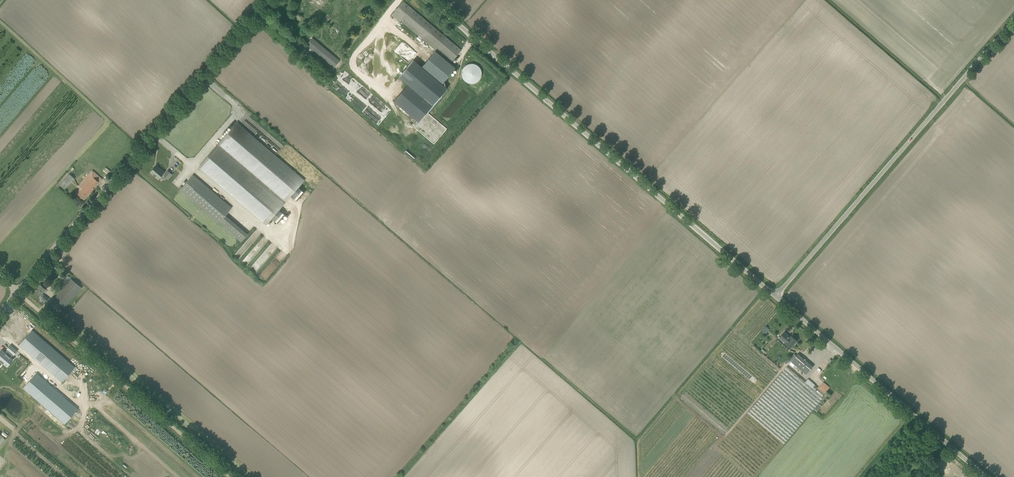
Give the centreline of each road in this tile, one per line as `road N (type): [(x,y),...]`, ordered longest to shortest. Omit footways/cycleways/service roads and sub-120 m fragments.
road 1 (unclassified): [(776,296),(431,0)]
road 2 (unclassified): [(16,292),(271,0)]
road 3 (unclassified): [(776,296),(1013,20)]
road 4 (track): [(16,292),(238,476)]
road 5 (unclassified): [(986,476),(776,296)]

